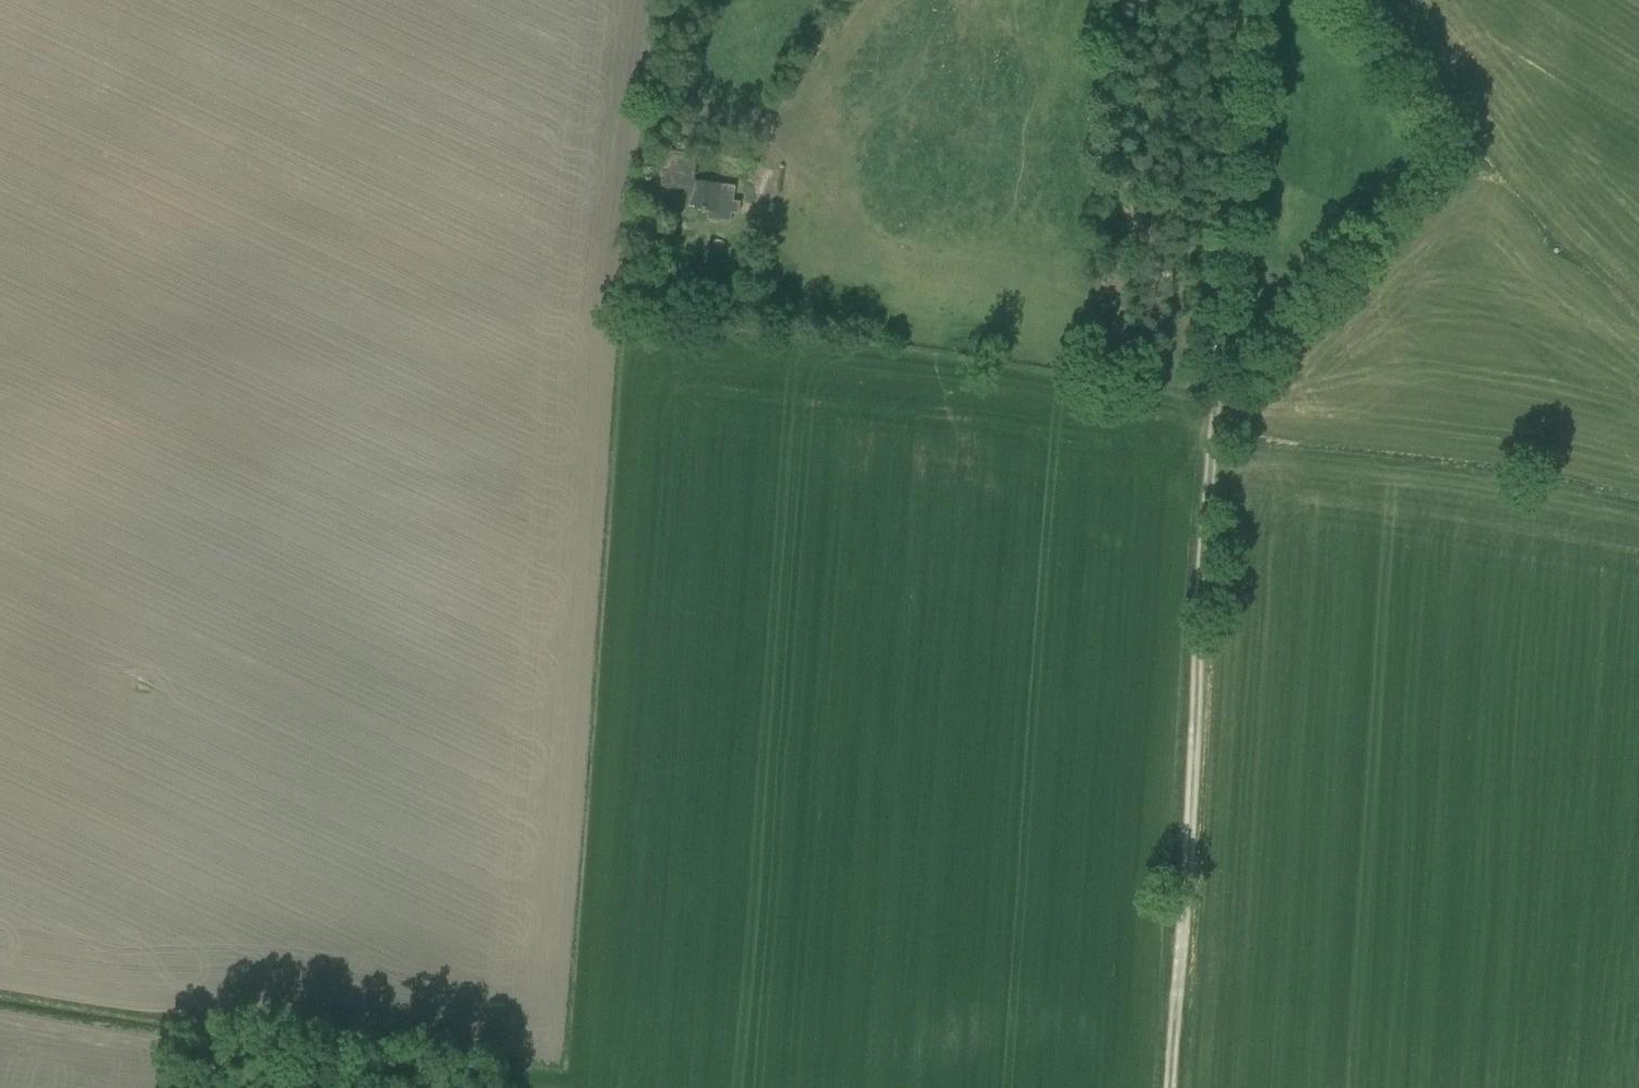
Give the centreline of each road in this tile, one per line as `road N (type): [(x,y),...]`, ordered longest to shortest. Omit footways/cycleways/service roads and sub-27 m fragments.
road 1 (track): [(1240,0),(1169,1087)]

